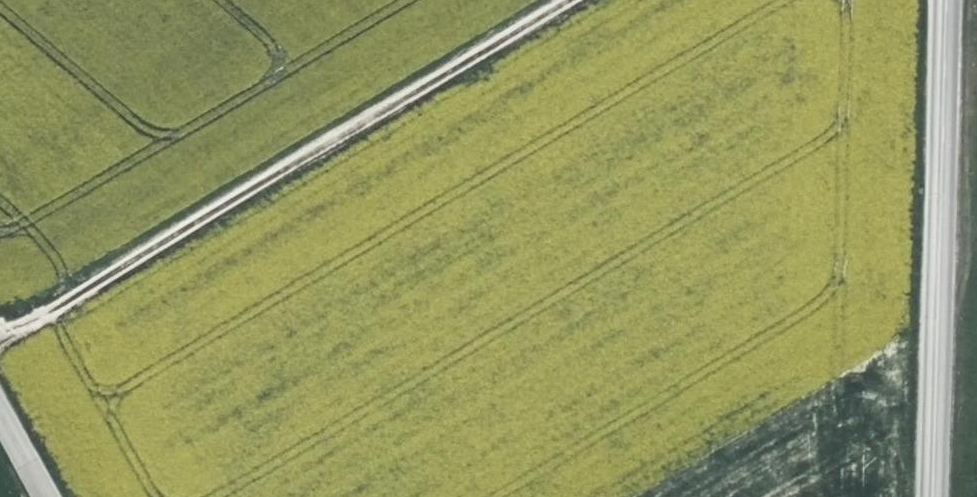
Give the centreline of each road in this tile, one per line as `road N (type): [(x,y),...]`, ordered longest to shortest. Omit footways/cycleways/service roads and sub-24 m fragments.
road 1 (track): [(585,0),(38,315),(0,316)]
road 2 (tertiary): [(933,496),(946,0)]

